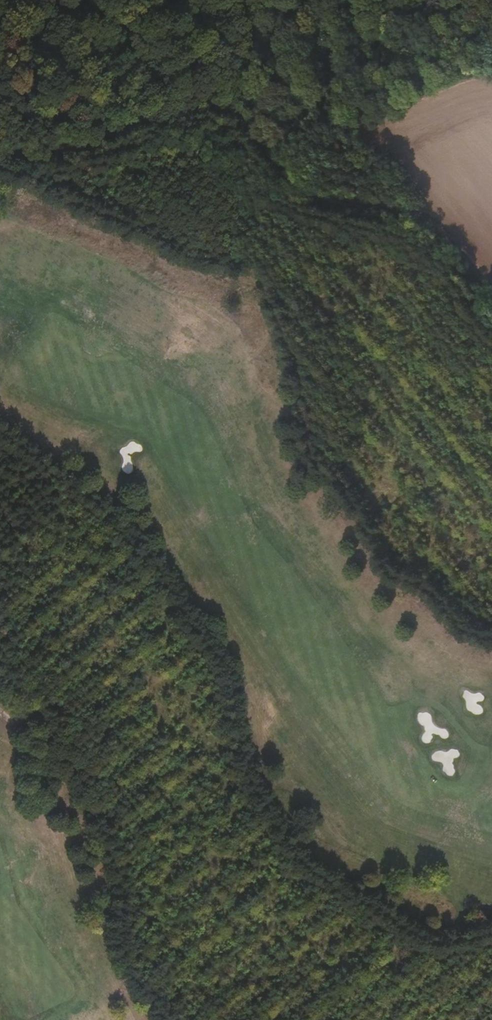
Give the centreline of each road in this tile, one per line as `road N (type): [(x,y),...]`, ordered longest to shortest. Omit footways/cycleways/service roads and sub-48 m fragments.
road 1 (track): [(491,288),(426,226),(321,195),(248,121),(192,111),(28,163),(0,150)]

